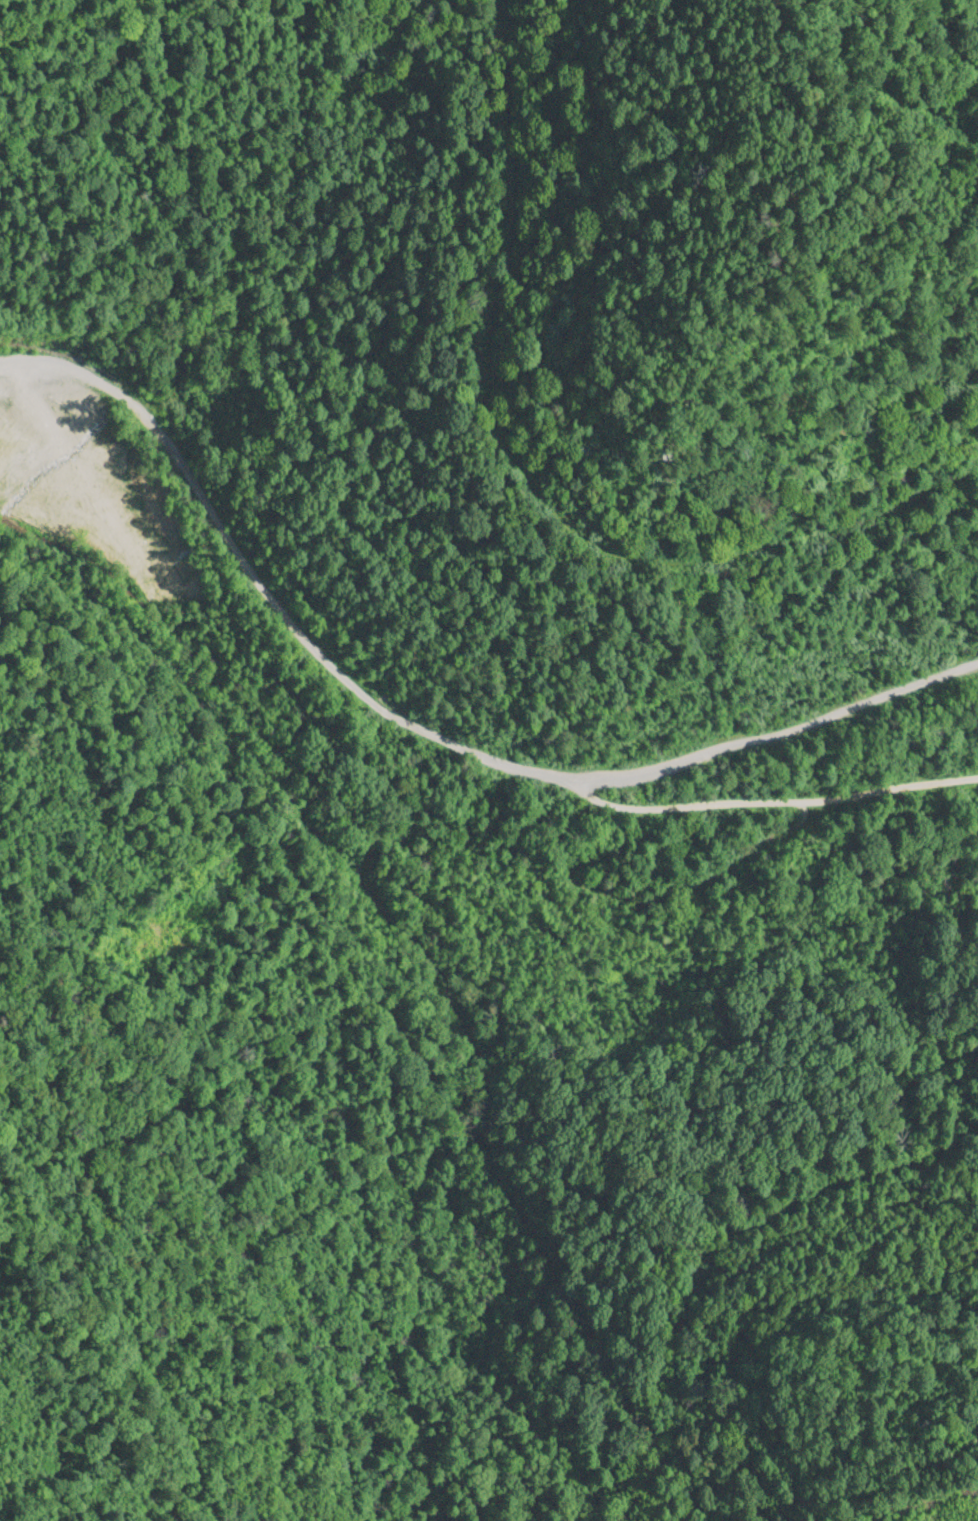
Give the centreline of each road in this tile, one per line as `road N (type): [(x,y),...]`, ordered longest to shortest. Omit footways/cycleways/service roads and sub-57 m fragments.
road 1 (residential): [(0,390),(221,446),(436,684),(586,722),(977,665)]
road 2 (residential): [(977,828),(646,879),(453,688)]

